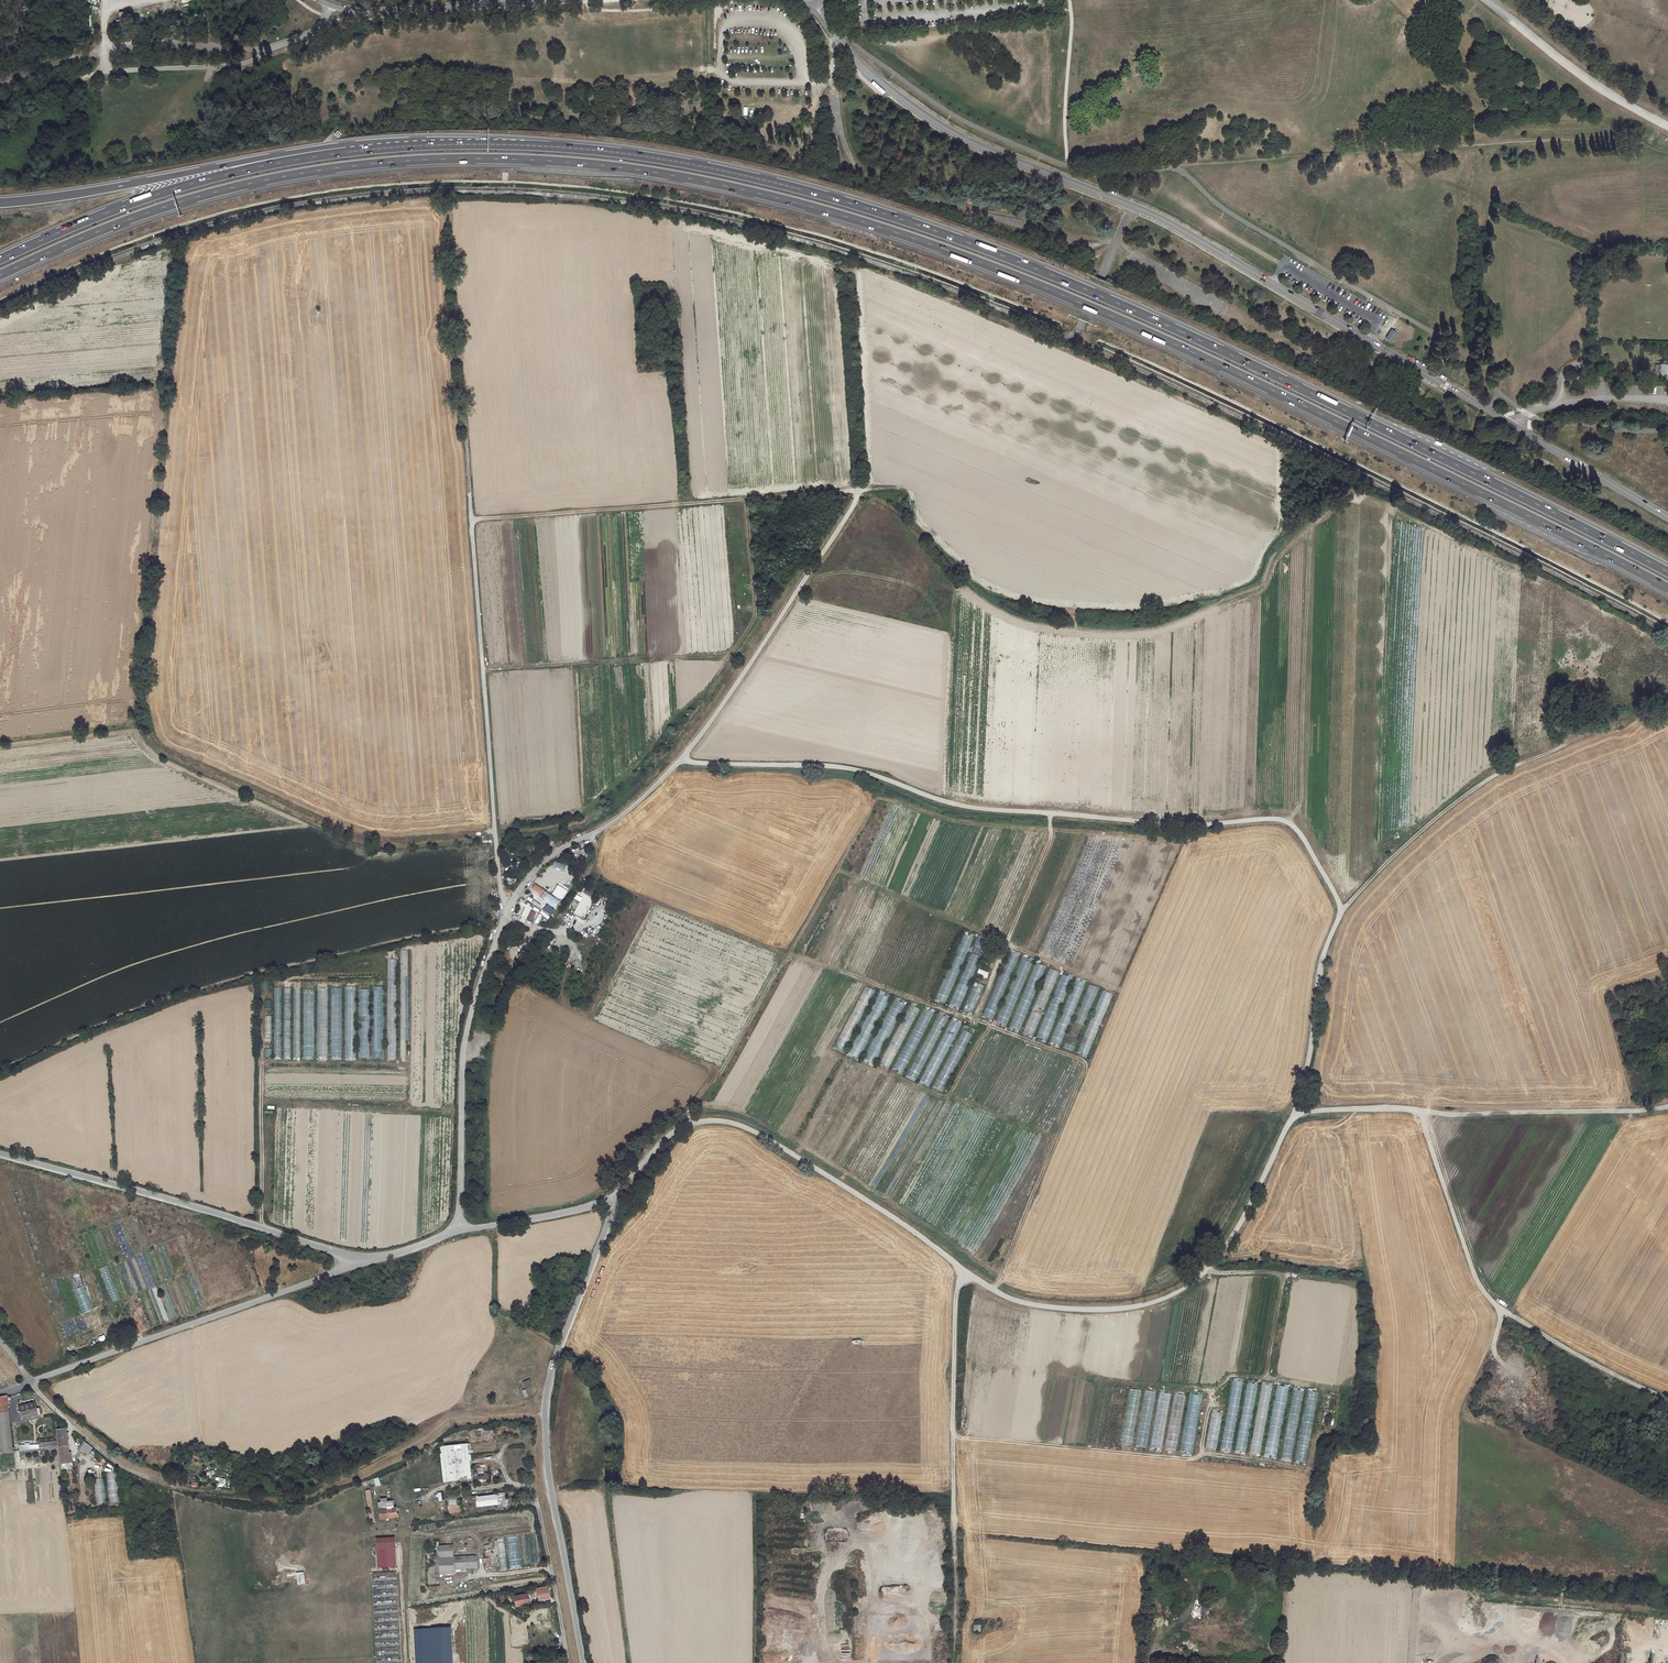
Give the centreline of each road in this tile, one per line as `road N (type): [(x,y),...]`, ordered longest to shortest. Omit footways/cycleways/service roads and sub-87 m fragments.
road 1 (trunk): [(0,275),(172,205),(335,168),(508,159),(695,179),(873,225),(1072,299),(1667,588)]
road 2 (trunk): [(1667,572),(1174,328),(876,211),(631,154),(485,144),(347,152)]
road 3 (unclassified): [(611,1203),(672,1134),(702,1122),(732,1124),(890,1215),(1007,1297),(1122,1308),(1169,1296),(1205,1272),(1244,1217),(1295,1114),(1667,1105)]
road 4 (unclassified): [(458,1231),(464,1044),(512,904),(543,862),(617,819),(681,761),(853,506),(859,451),(847,277)]
road 5 (track): [(471,520),(1272,461)]
road 6 (track): [(1341,913),(1301,835),(1282,820),(1194,826),(981,809),(844,768),(681,761)]
road 7 (track): [(1295,1114),(1324,950),(1345,907),(1480,785),(1631,715),(1630,705),(1557,675)]
road 8 (unclassified): [(1667,518),(1131,206)]
road 9 (track): [(503,921),(462,390)]
road 10 (unclassified): [(584,1662),(544,1410),(611,1203)]
road 11 (track): [(1419,1111),(1478,1284),(1500,1310),(1667,1398)]
road 12 (track): [(950,1662),(961,1268)]
road 13 (unclassified): [(0,1154),(261,1226),(361,1263)]
road 14 (trunk): [(347,152),(177,188),(0,259)]
road 15 (motorway): [(347,152),(320,148),(0,204)]
road 16 (unclassified): [(30,1382),(361,1263)]
road 17 (unclassified): [(1131,206),(943,127),(878,82),(836,37)]
road 18 (unclassified): [(838,128),(851,161),(874,181),(1086,247),(1116,241)]
road 19 (track): [(1207,1269),(1268,1270),(1283,1282),(1265,1376),(1236,1375),(1215,1393),(1201,1455)]
road 20 (track): [(821,86),(745,148),(699,127),(691,68)]
road 21 (unclassified): [(324,0),(367,11),(530,0)]
road 22 (unclassified): [(30,1382),(106,1455),(163,1483)]
road 23 (unclassified): [(458,1231),(611,1203)]
road 24 (unclassified): [(1116,241),(1227,310)]

